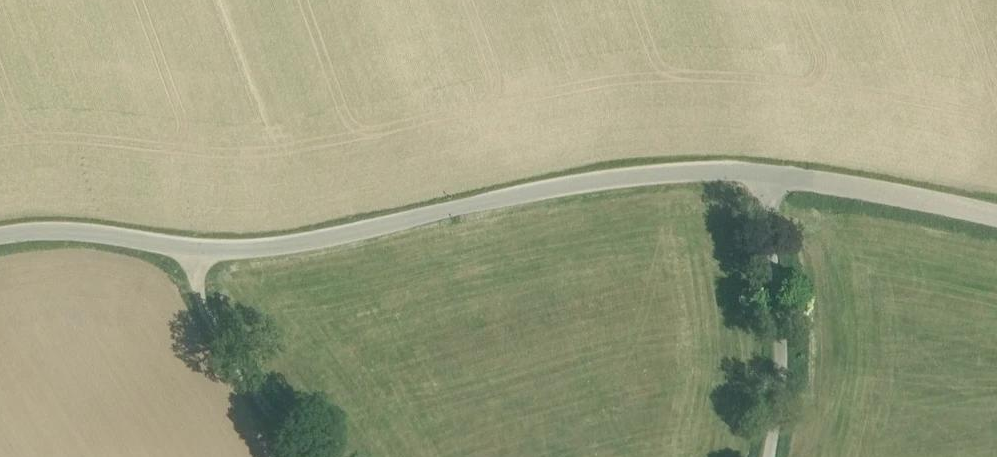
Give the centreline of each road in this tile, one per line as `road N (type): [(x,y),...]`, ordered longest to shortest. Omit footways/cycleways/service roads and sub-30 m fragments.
road 1 (unclassified): [(996,218),(777,175),(716,172),(574,184),(284,247),(202,246),(71,228),(0,238)]
road 2 (track): [(777,175),(794,375),(781,456)]
road 3 (track): [(202,246),(200,291),(308,456)]

